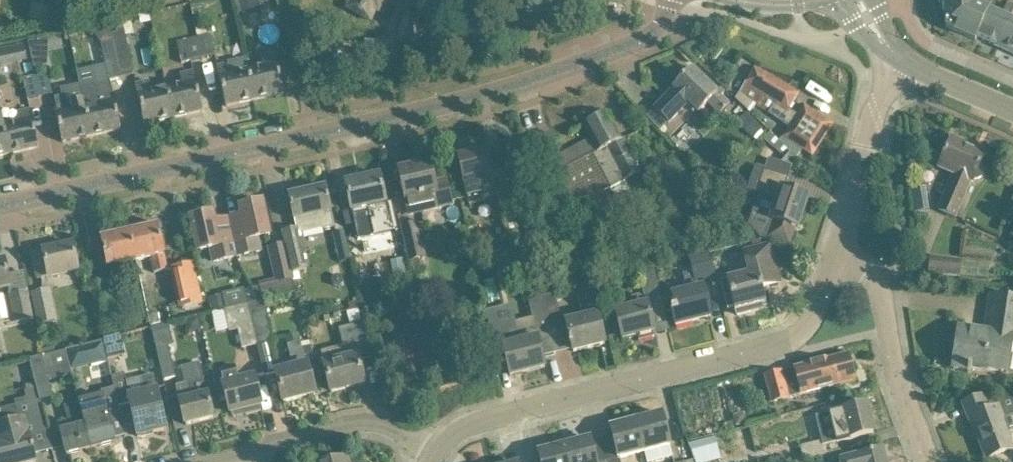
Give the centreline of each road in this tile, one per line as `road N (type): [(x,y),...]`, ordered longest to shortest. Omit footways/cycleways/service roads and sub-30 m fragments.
road 1 (residential): [(431,450),(489,413),(789,339),(819,306),(834,255)]
road 2 (residential): [(428,111),(0,207)]
road 3 (residential): [(428,111),(493,96),(654,35),(676,0)]
road 4 (residential): [(932,461),(876,271),(834,255)]
road 5 (residential): [(208,461),(348,423),(409,436),(431,450)]
road 6 (residential): [(834,255),(896,57)]
road 7 (tertiary): [(1012,113),(896,57)]

